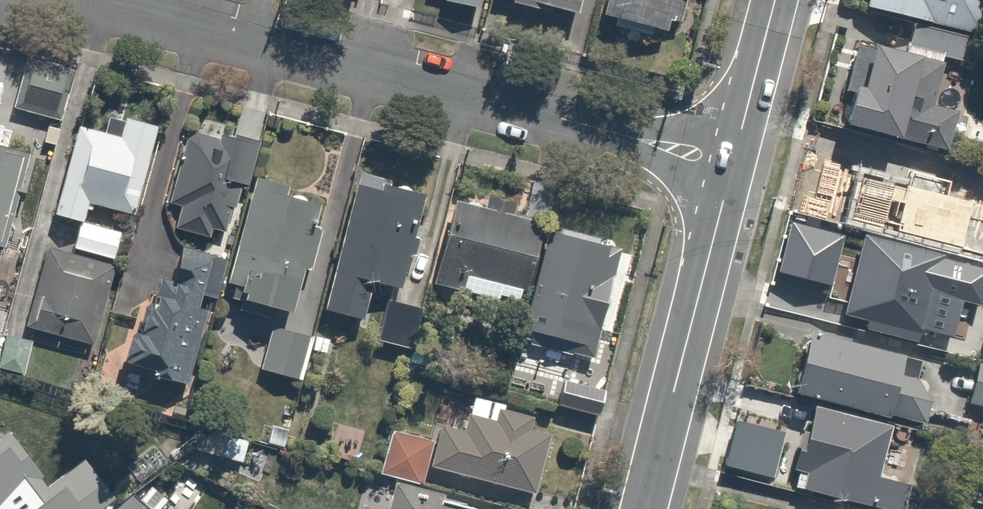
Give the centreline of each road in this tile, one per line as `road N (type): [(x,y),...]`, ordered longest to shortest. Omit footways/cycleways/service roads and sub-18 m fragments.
road 1 (residential): [(732,162),(85,0)]
road 2 (residential): [(643,508),(732,162)]
road 3 (residential): [(732,162),(774,0)]

